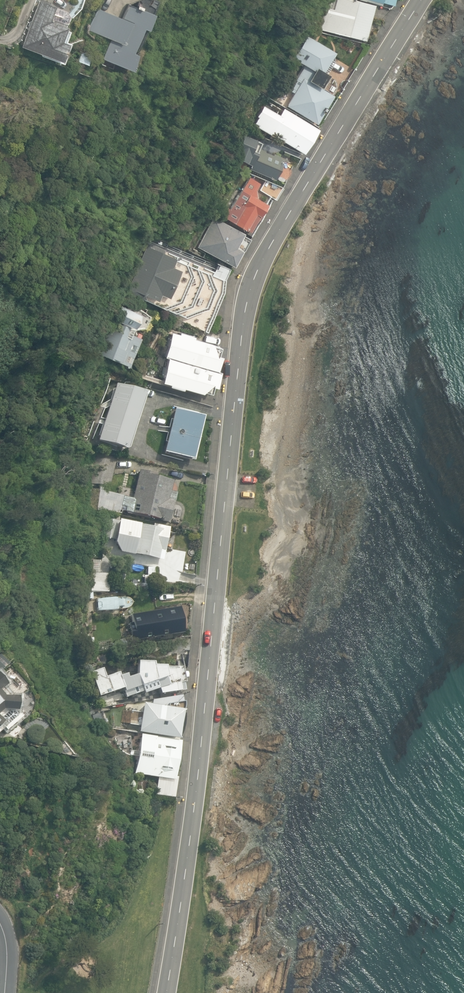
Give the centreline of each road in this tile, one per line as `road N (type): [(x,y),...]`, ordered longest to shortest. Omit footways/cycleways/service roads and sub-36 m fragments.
road 1 (residential): [(422,0),(252,285),(167,992)]

